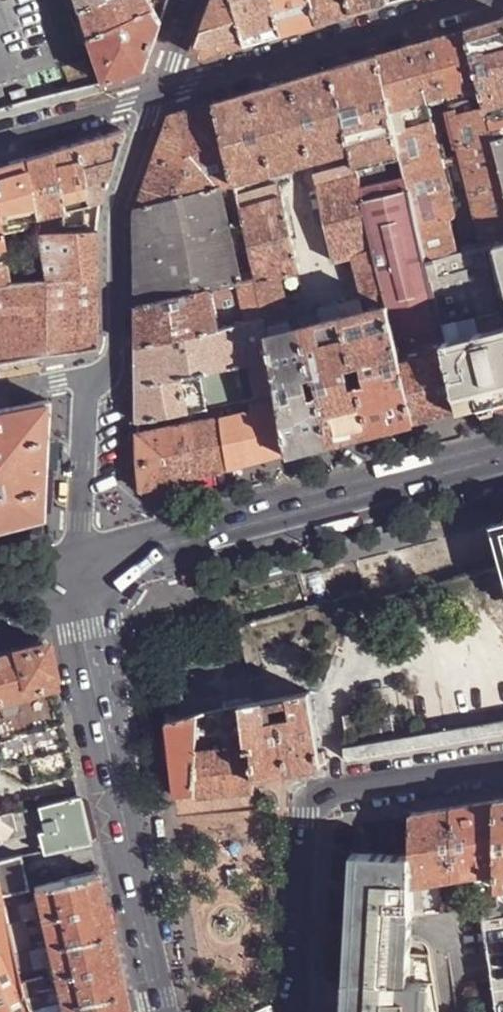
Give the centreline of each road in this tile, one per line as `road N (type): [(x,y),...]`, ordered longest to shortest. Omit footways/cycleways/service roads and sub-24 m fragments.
road 1 (tertiary): [(161,1011),(86,568)]
road 2 (secondary): [(502,458),(86,568)]
road 3 (residential): [(502,763),(310,799),(287,1011)]
road 4 (residential): [(471,0),(155,93)]
road 5 (residential): [(155,93),(117,202),(114,365),(87,378)]
road 6 (residential): [(87,378),(86,568)]
road 7 (residential): [(155,93),(0,139)]

